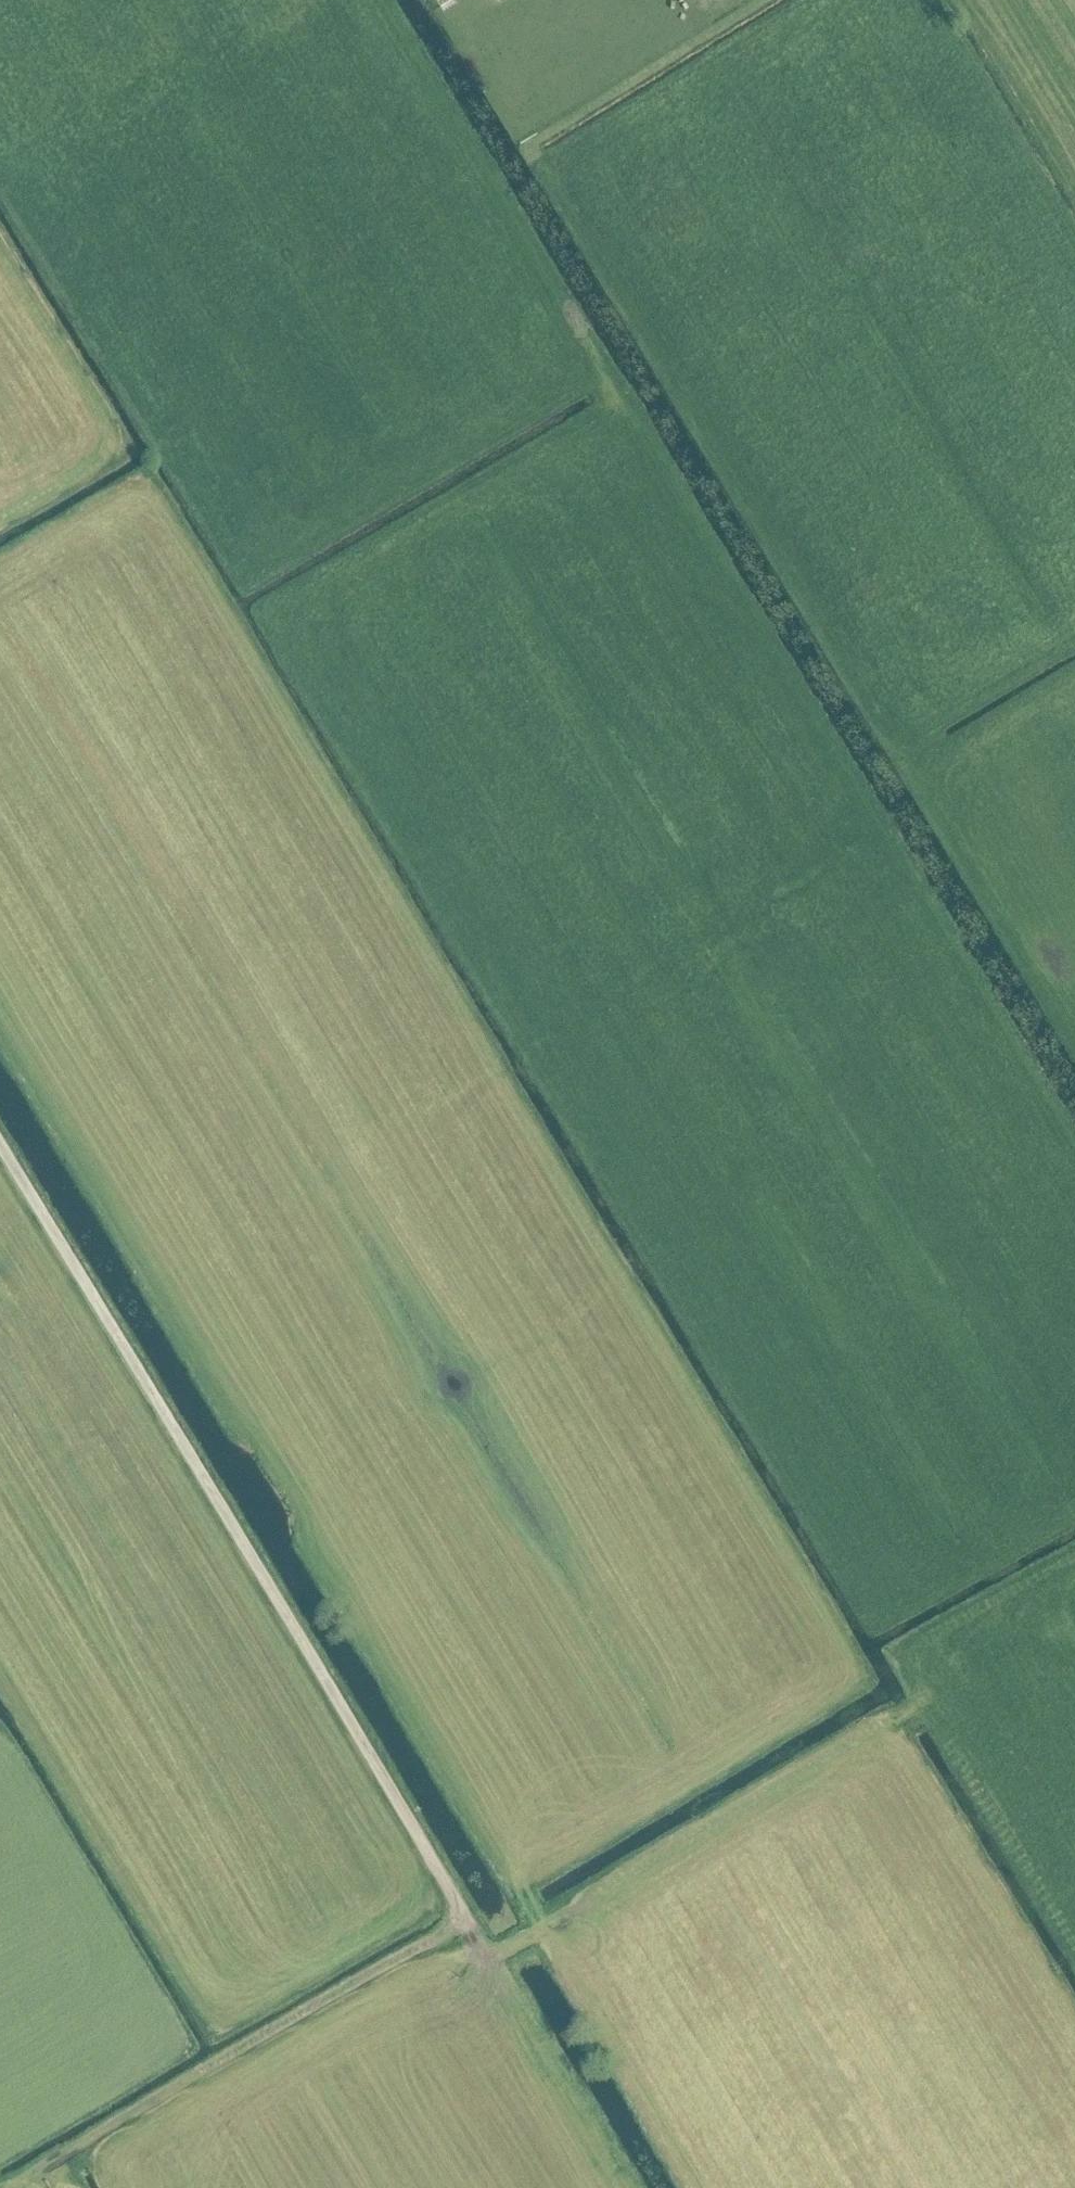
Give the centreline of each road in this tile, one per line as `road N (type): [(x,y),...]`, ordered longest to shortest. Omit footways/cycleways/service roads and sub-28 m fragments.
road 1 (track): [(0,1149),(462,1919),(13,2186)]

